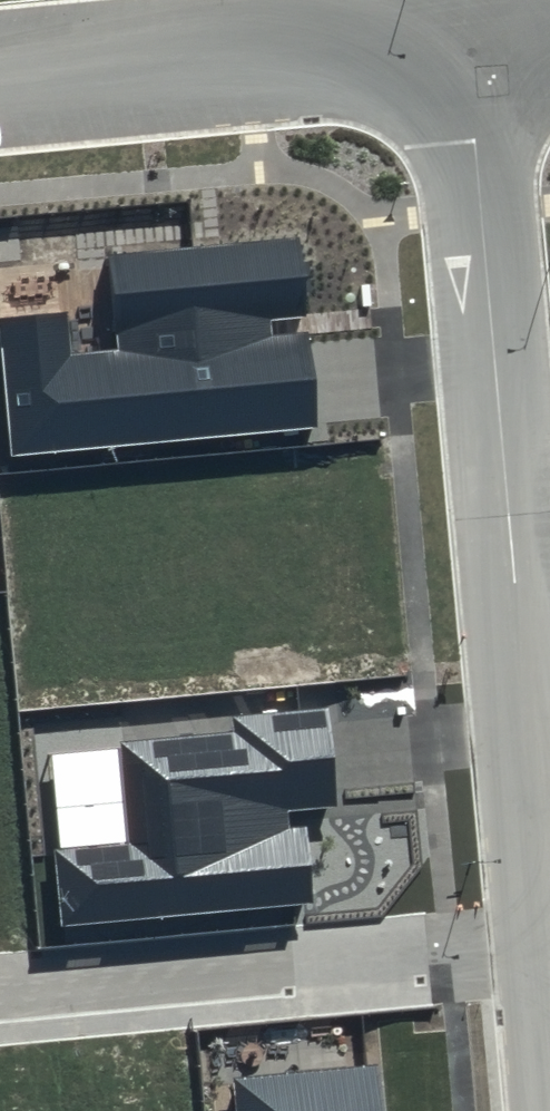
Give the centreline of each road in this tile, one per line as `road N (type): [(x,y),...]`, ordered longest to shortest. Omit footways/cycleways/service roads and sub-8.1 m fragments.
road 1 (residential): [(467,31),(549,938)]
road 2 (residential): [(0,989),(549,938)]
road 3 (residential): [(0,77),(467,31)]

